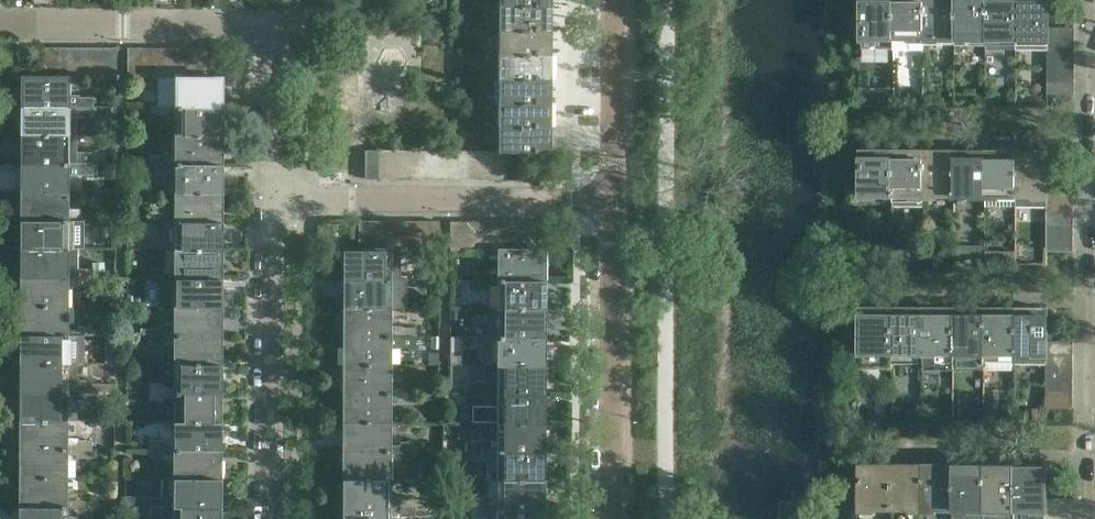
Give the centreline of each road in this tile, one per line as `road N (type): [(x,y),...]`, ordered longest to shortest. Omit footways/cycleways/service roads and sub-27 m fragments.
road 1 (residential): [(273,201),(273,28),(0,25)]
road 2 (residential): [(273,201),(615,204)]
road 3 (residential): [(272,518),(273,201)]
road 4 (tertiary): [(611,518),(615,204)]
road 5 (tertiary): [(615,204),(615,0)]

